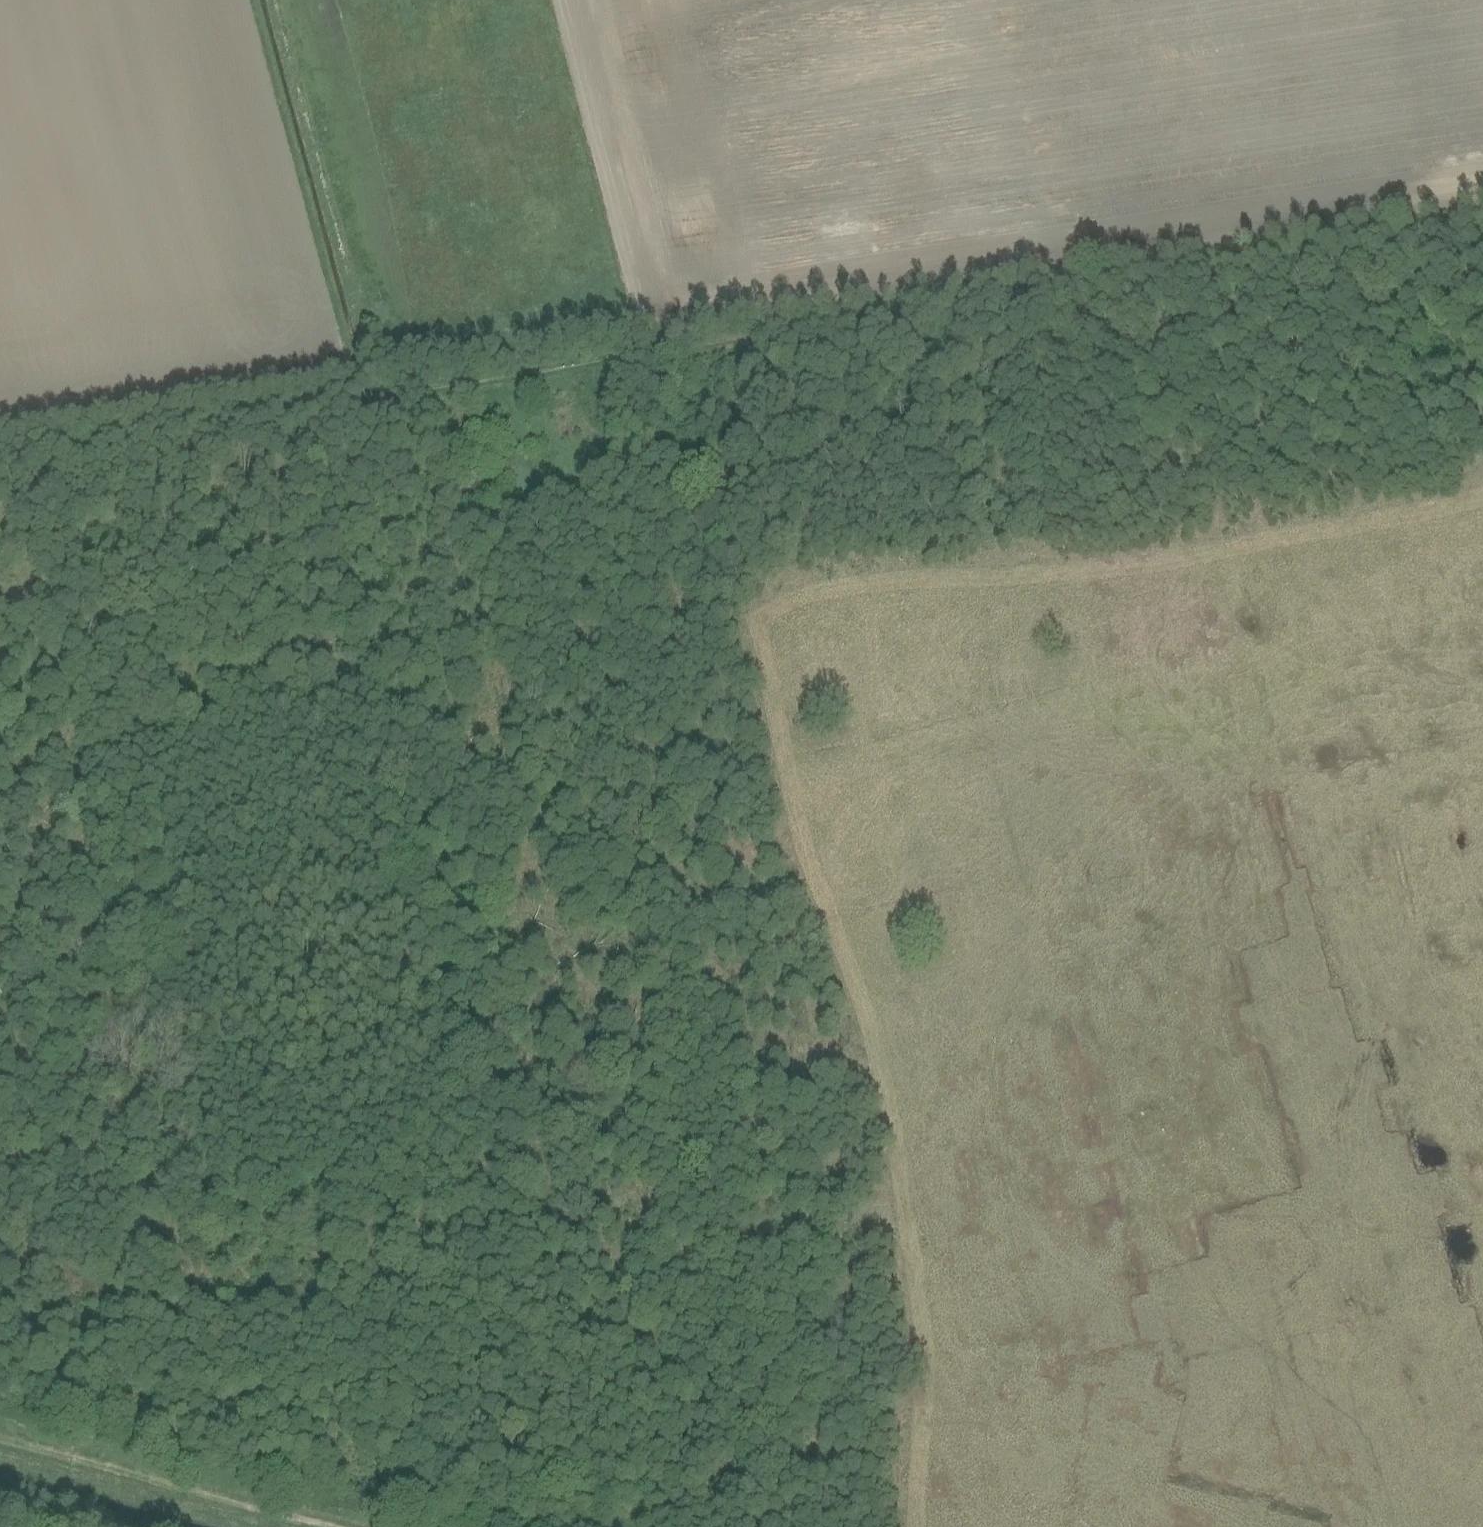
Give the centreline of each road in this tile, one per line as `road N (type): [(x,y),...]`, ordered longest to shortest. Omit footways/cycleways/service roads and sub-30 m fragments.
road 1 (track): [(357,1526),(0,1437)]

